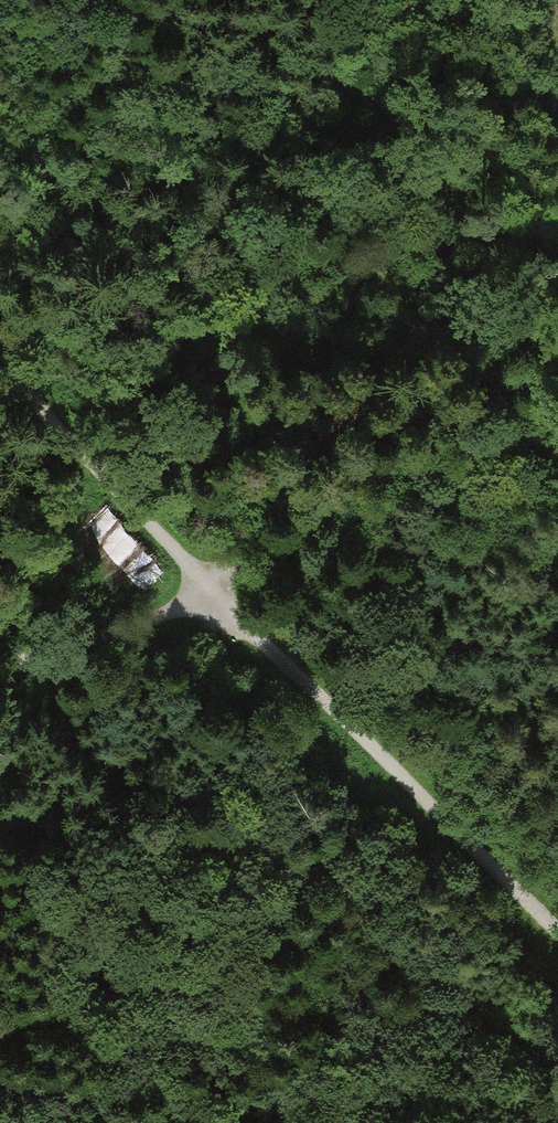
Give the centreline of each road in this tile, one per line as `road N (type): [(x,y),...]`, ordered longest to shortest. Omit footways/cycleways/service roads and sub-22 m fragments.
road 1 (track): [(557,929),(76,445),(0,333)]
road 2 (track): [(557,224),(523,232),(442,303),(212,585),(124,631),(0,665)]

